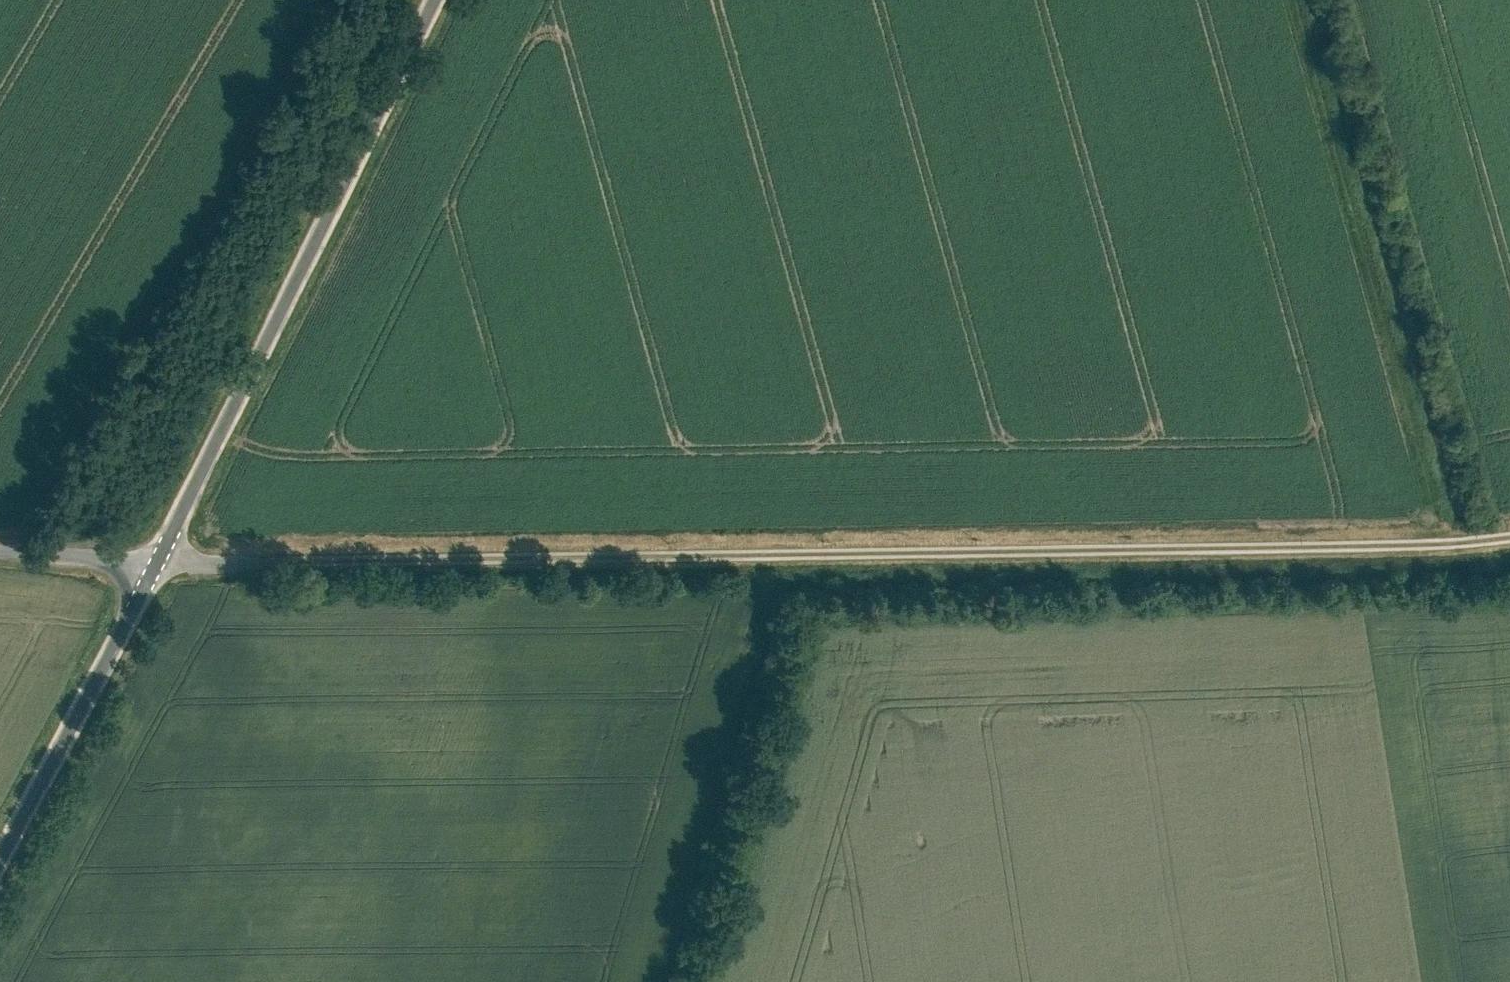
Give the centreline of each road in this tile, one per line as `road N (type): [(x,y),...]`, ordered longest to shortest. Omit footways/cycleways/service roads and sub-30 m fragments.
road 1 (track): [(1509,537),(158,562),(0,553)]
road 2 (tertiary): [(0,859),(141,598),(434,0)]

